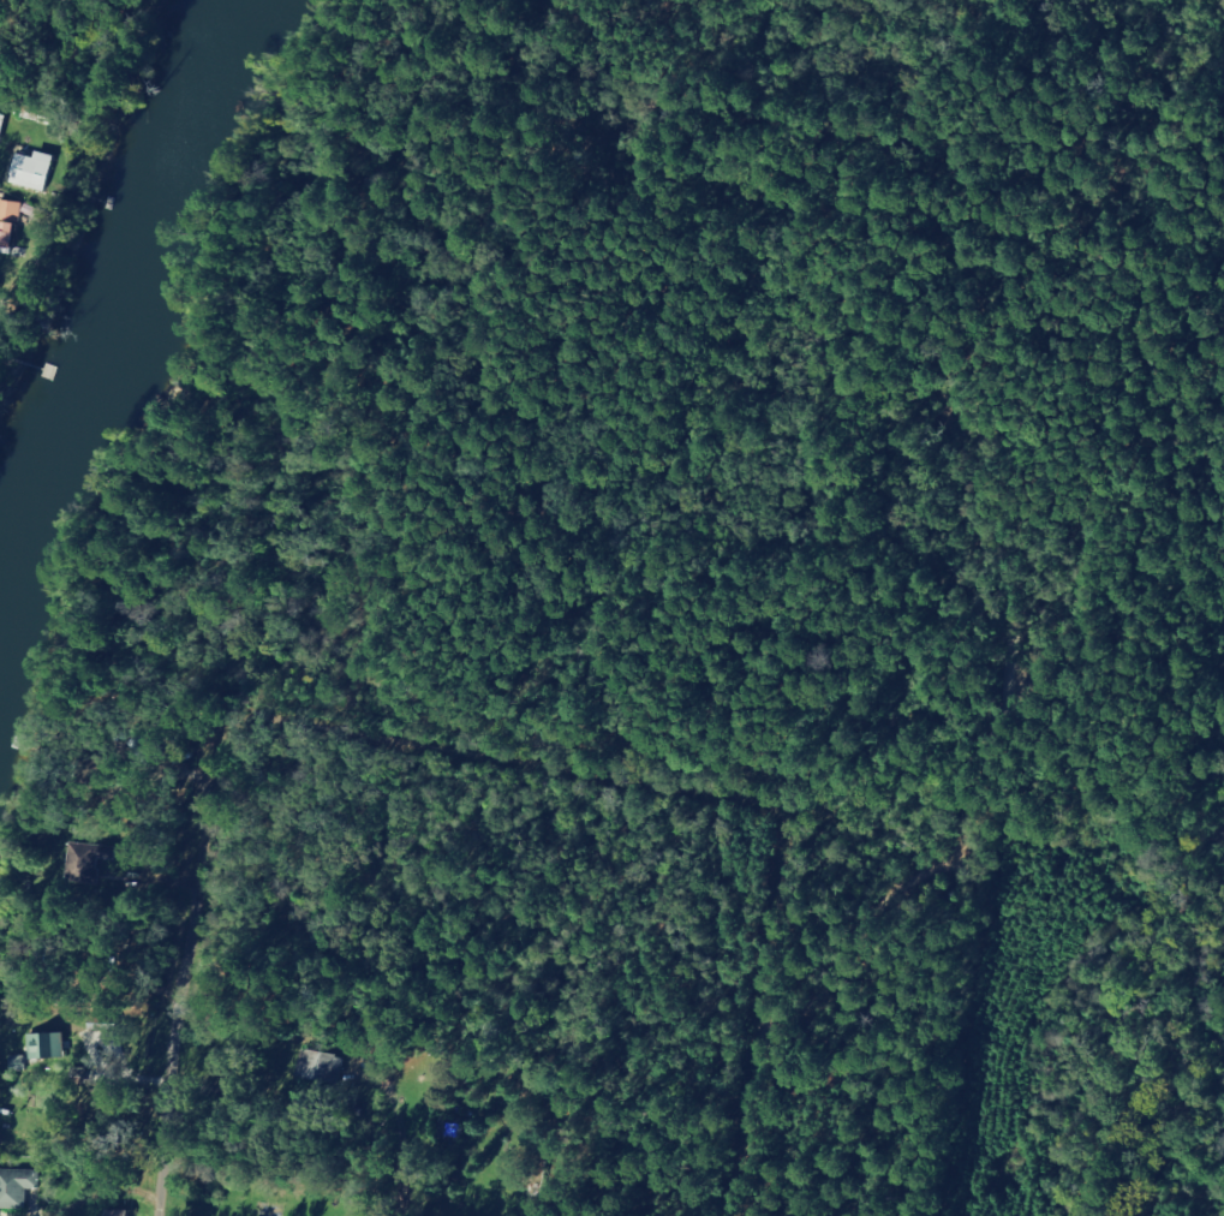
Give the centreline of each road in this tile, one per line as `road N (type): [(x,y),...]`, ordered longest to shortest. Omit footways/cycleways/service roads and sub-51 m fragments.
road 1 (residential): [(745,1215),(770,1109),(901,917),(1020,792),(1062,720),(1050,612),(1002,511),(889,385),(764,288),(752,168)]
road 2 (residential): [(752,168),(705,156),(633,42),(624,0)]
road 3 (residential): [(752,168),(824,49),(869,0)]

